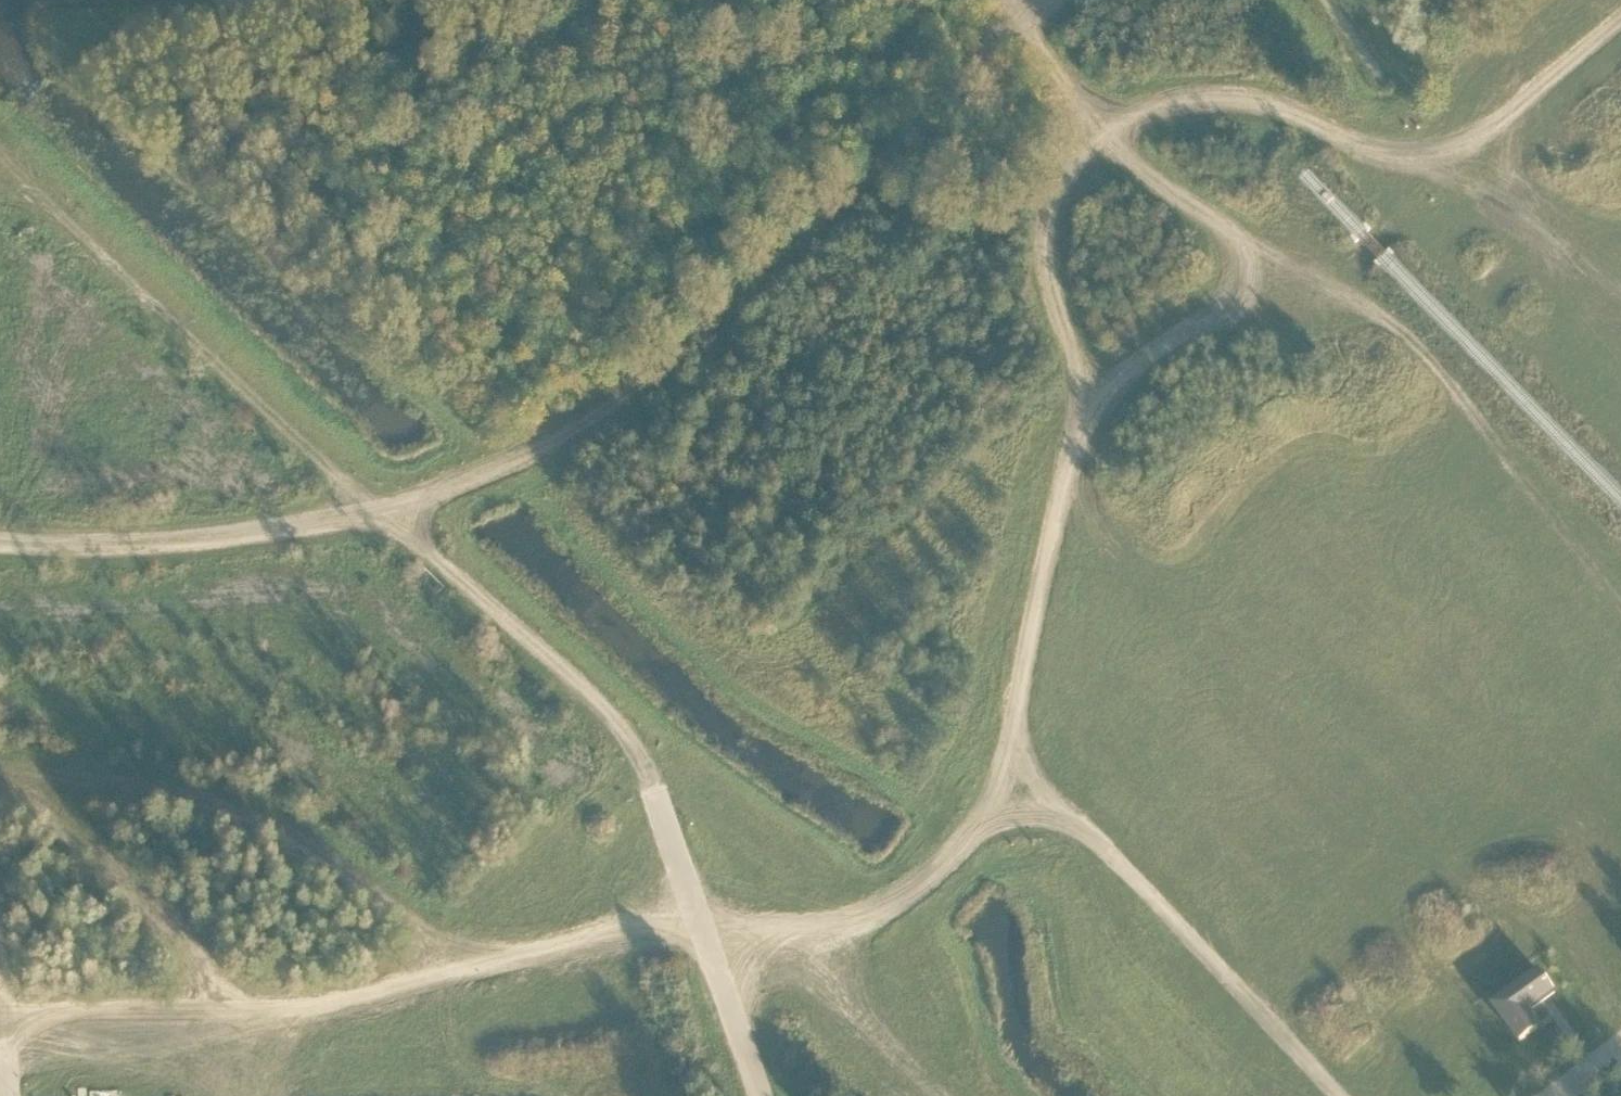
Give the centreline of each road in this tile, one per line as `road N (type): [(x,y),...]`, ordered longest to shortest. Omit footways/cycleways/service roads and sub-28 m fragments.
road 1 (track): [(1620,12),(1477,127),(1440,146),(1401,149),(1354,140),(1283,107),(1216,105),(1107,134),(1062,174),(1036,242),(1047,307),(1075,361),(1073,447),(1008,752),(978,819),(930,872),(882,905),(811,923),(697,931)]
road 2 (track): [(0,540),(230,541),(379,510),(574,426),(699,342),(1056,0)]
road 3 (track): [(697,931),(645,768),(608,712),(379,510),(0,151)]
road 4 (track): [(0,1004),(265,1002),(697,931)]
road 5 (track): [(1348,1095),(1083,832),(991,789)]
road 6 (track): [(1006,0),(1107,134),(1230,237)]

